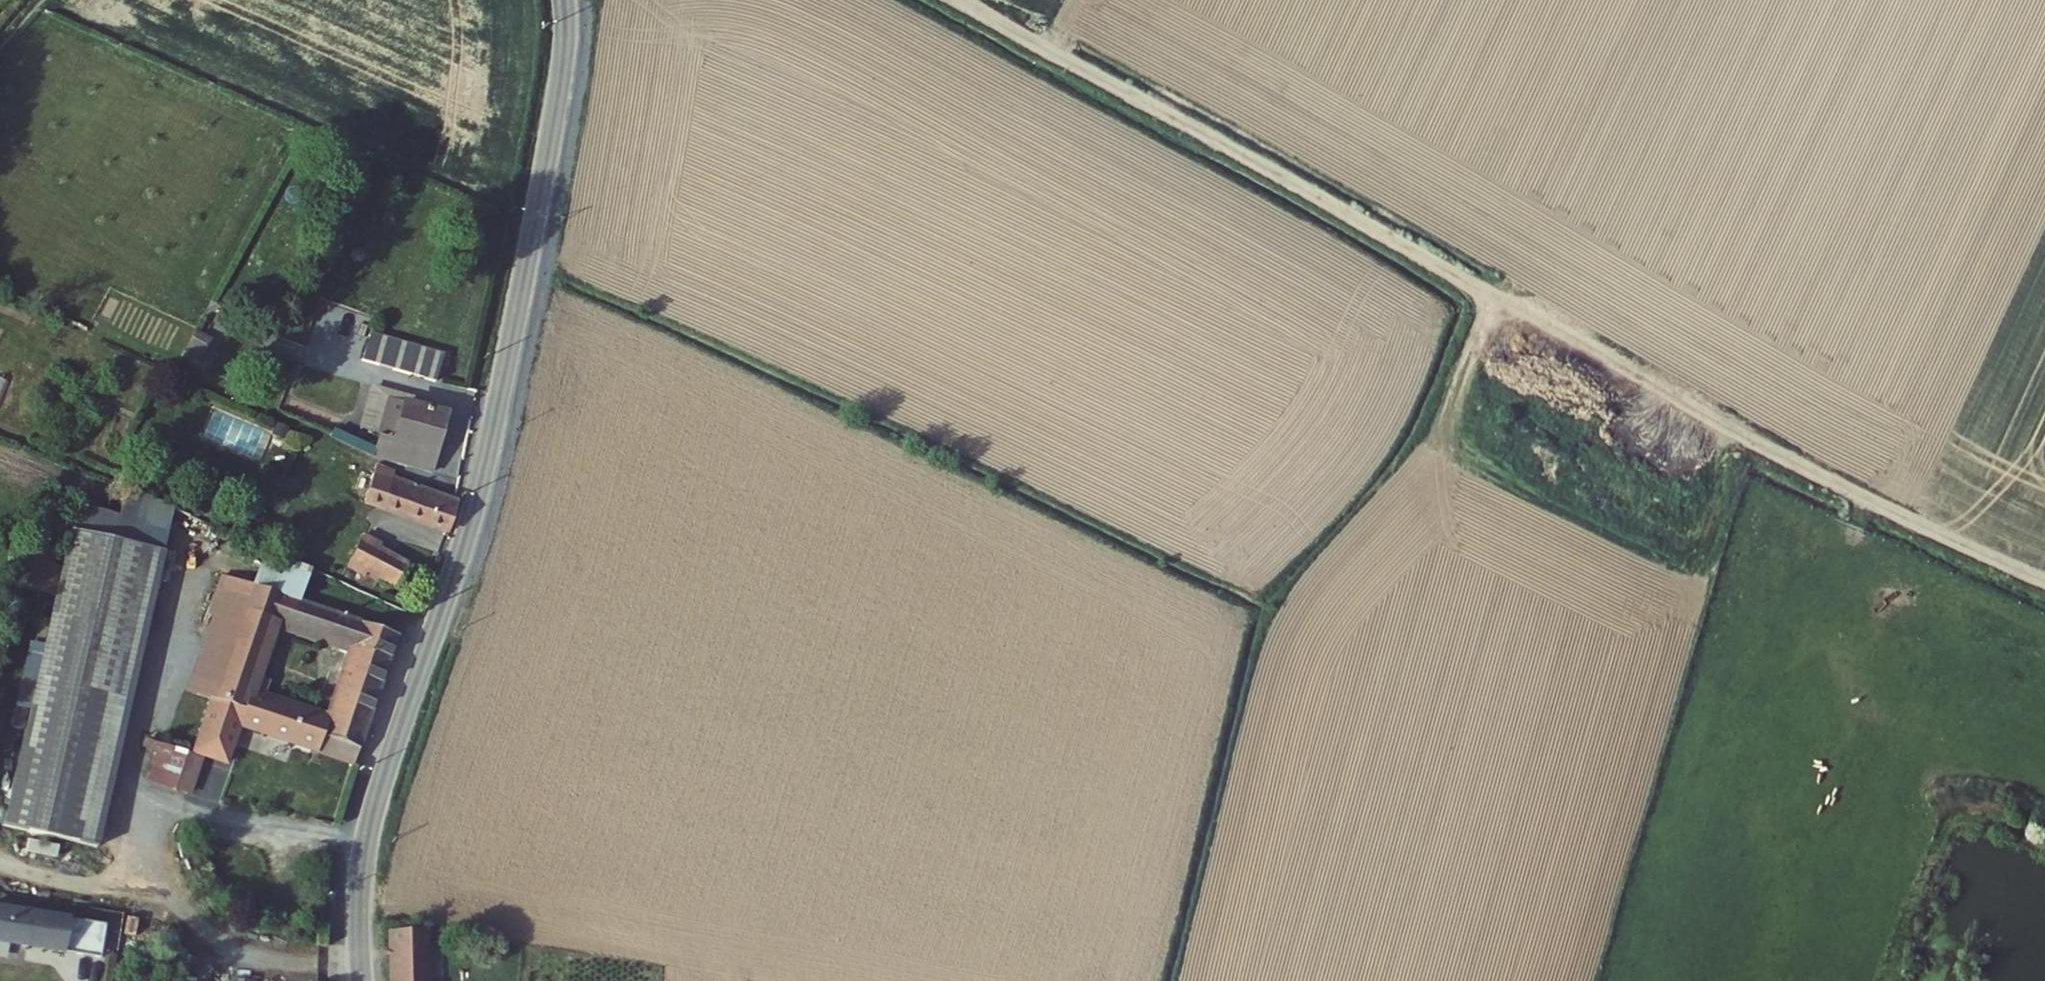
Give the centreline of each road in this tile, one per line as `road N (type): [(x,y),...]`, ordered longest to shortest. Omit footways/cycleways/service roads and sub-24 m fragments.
road 1 (track): [(965,0),(1814,469),(2044,577)]
road 2 (unclassified): [(562,0),(559,88),(487,453),(369,829),(360,884),(361,980)]

